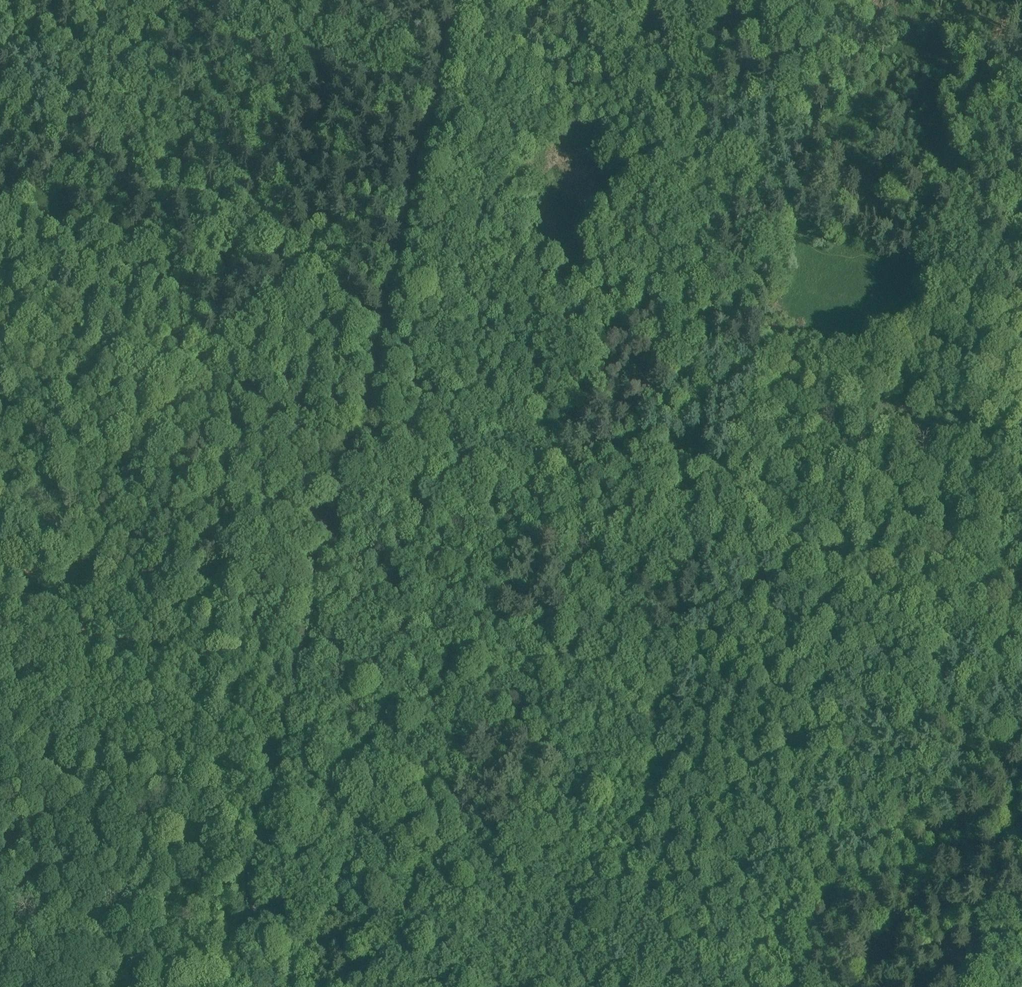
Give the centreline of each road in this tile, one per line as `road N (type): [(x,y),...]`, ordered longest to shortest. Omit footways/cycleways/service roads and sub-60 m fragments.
road 1 (track): [(354,400),(715,553),(1021,664)]
road 2 (track): [(354,400),(456,118),(485,0)]
road 3 (track): [(354,400),(0,263)]
road 4 (track): [(956,986),(1021,780)]

